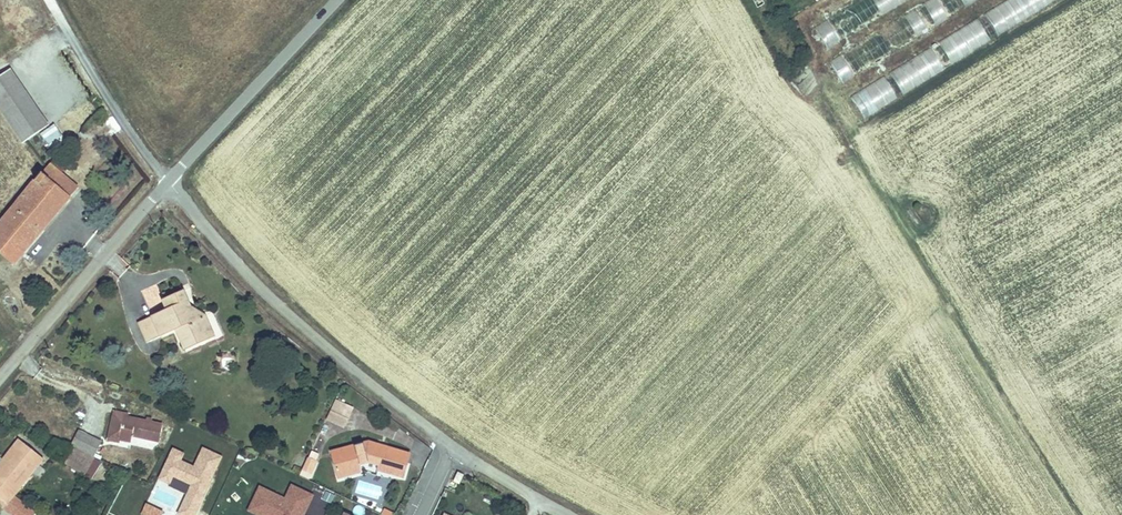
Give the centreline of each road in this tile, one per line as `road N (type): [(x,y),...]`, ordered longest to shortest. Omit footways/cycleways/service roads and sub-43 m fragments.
road 1 (unclassified): [(452,444),(258,286),(165,180)]
road 2 (unclassified): [(165,180),(0,377)]
road 3 (unclassified): [(337,0),(165,180)]
road 4 (track): [(51,0),(93,80),(165,180)]

